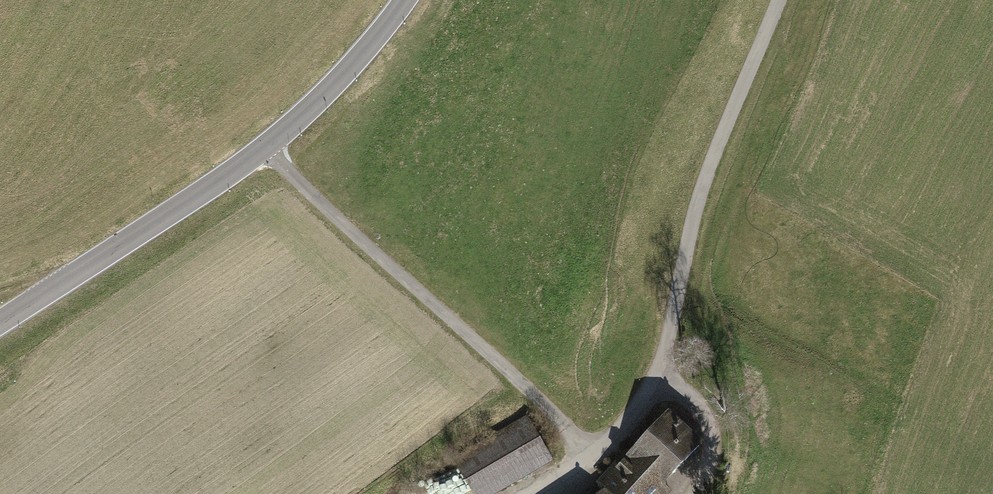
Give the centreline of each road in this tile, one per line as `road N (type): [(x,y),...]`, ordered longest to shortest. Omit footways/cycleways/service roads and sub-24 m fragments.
road 1 (track): [(778,0),(705,196),(657,379),(614,432),(515,493)]
road 2 (tertiary): [(0,325),(243,164),(340,77),(400,0)]
road 3 (track): [(264,145),(592,448)]

